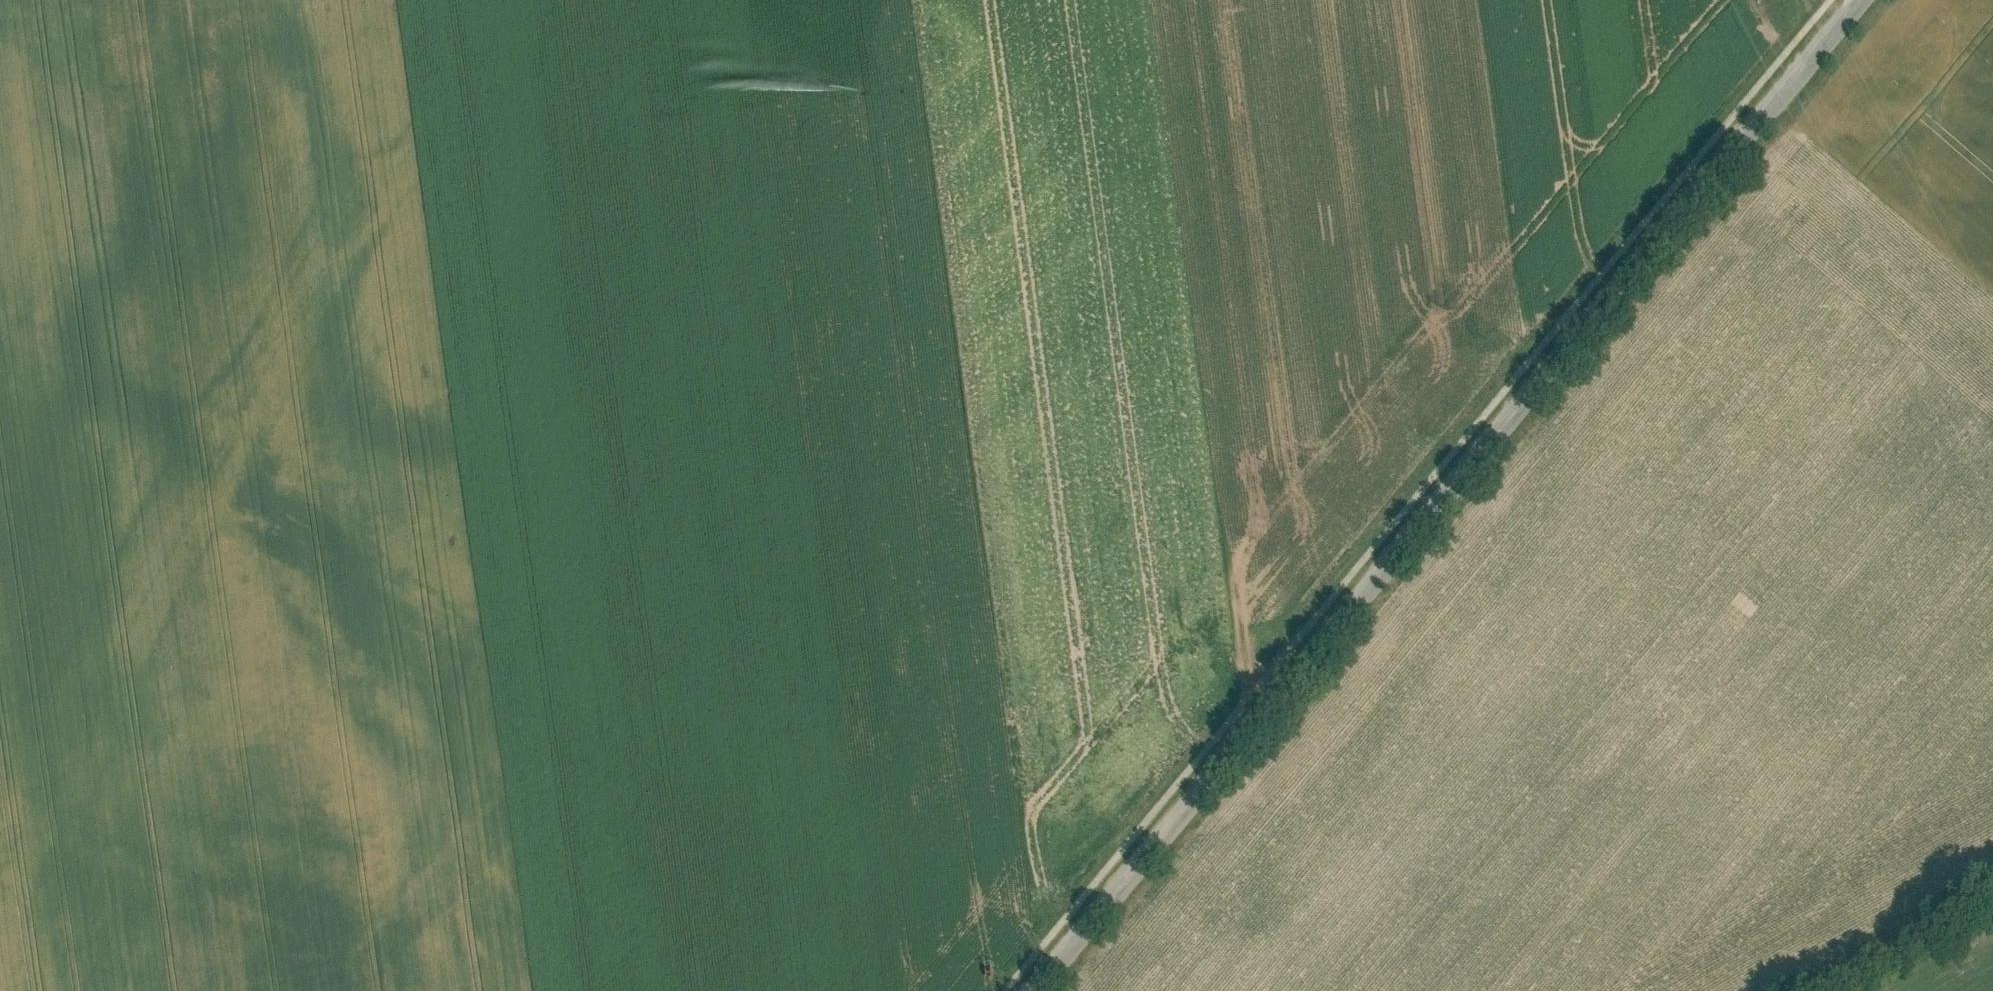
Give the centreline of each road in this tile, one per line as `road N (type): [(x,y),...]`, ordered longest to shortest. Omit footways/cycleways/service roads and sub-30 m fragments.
road 1 (unclassified): [(1861,0),(1033,990)]
road 2 (unclassified): [(1813,990),(1992,893)]

